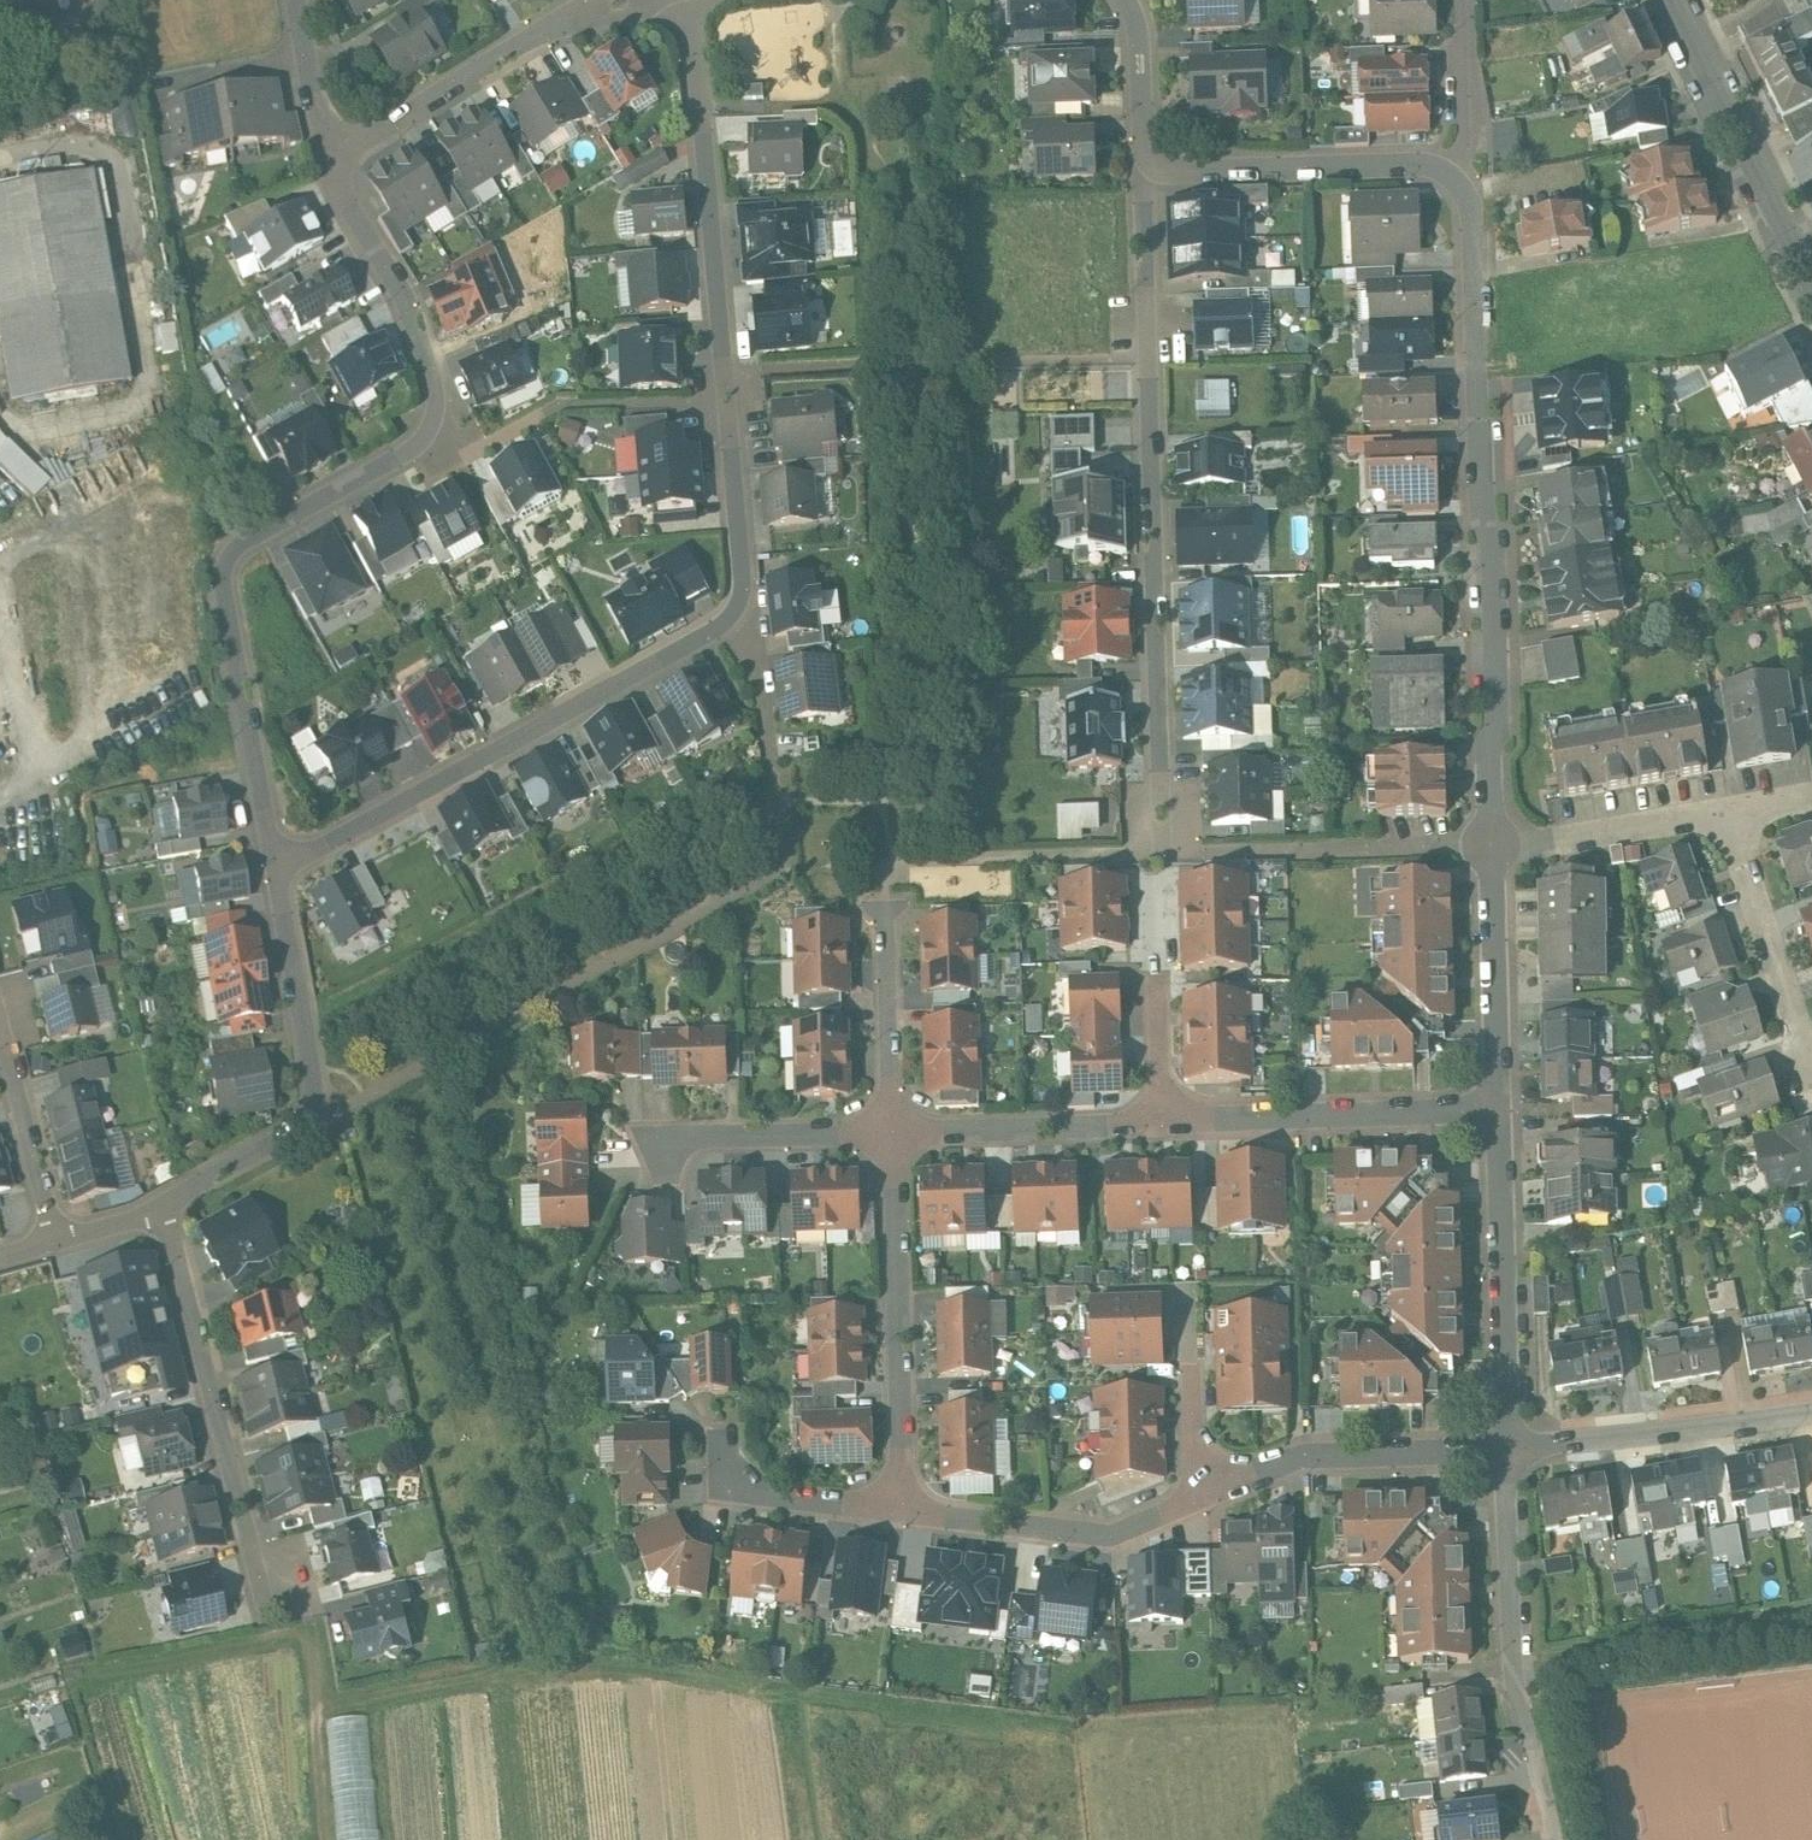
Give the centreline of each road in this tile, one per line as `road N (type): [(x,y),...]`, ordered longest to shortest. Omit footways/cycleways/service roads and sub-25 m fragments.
road 1 (residential): [(683,0),(700,107),(747,618),(278,874)]
road 2 (residential): [(319,139),(404,296),(458,431),(246,533),(225,565),(278,874)]
road 3 (track): [(314,1689),(594,1654),(1091,1730),(1093,1839)]
road 4 (residential): [(1147,168),(1165,848)]
road 5 (residential): [(1501,841),(1471,198),(1452,169)]
road 6 (residential): [(1513,1443),(1306,1450),(1112,1530),(905,1503)]
road 7 (residential): [(165,1199),(281,1620)]
road 8 (residential): [(278,874),(314,1115),(298,1135),(165,1199)]
road 9 (residential): [(1554,1839),(1513,1666),(1513,1443)]
road 10 (residential): [(894,1126),(905,1503)]
road 11 (residential): [(628,0),(560,19),(370,131),(319,139)]
road 12 (residential): [(1504,1104),(1162,1118)]
road 13 (residential): [(1513,1443),(1504,1104)]
road 14 (residential): [(1675,0),(1811,275)]
road 15 (residential): [(1452,169),(1423,161),(1147,168)]
road 16 (track): [(1513,1666),(1811,1614)]
road 17 (residential): [(1811,1410),(1740,1425),(1513,1443)]
road 18 (residential): [(1162,1118),(894,1126)]
road 19 (residential): [(1728,809),(1811,1061)]
road 20 (residential): [(1504,1104),(1501,841)]
road 21 (residential): [(659,1146),(702,1131),(894,1126)]
road 22 (residential): [(56,1240),(0,1016)]
road 23 (residential): [(1728,809),(1501,841)]
road 24 (residential): [(1153,889),(1162,1118)]
road 25 (residential): [(729,1434),(728,1485),(905,1503)]
road 26 (residential): [(886,910),(894,1126)]
road 27 (residential): [(1452,169),(1467,136),(1462,0)]
road 28 (residential): [(1147,168),(1137,149),(1135,20),(1128,0)]
road 29 (track): [(329,1839),(314,1689)]
road 30 (residential): [(294,0),(319,139)]

